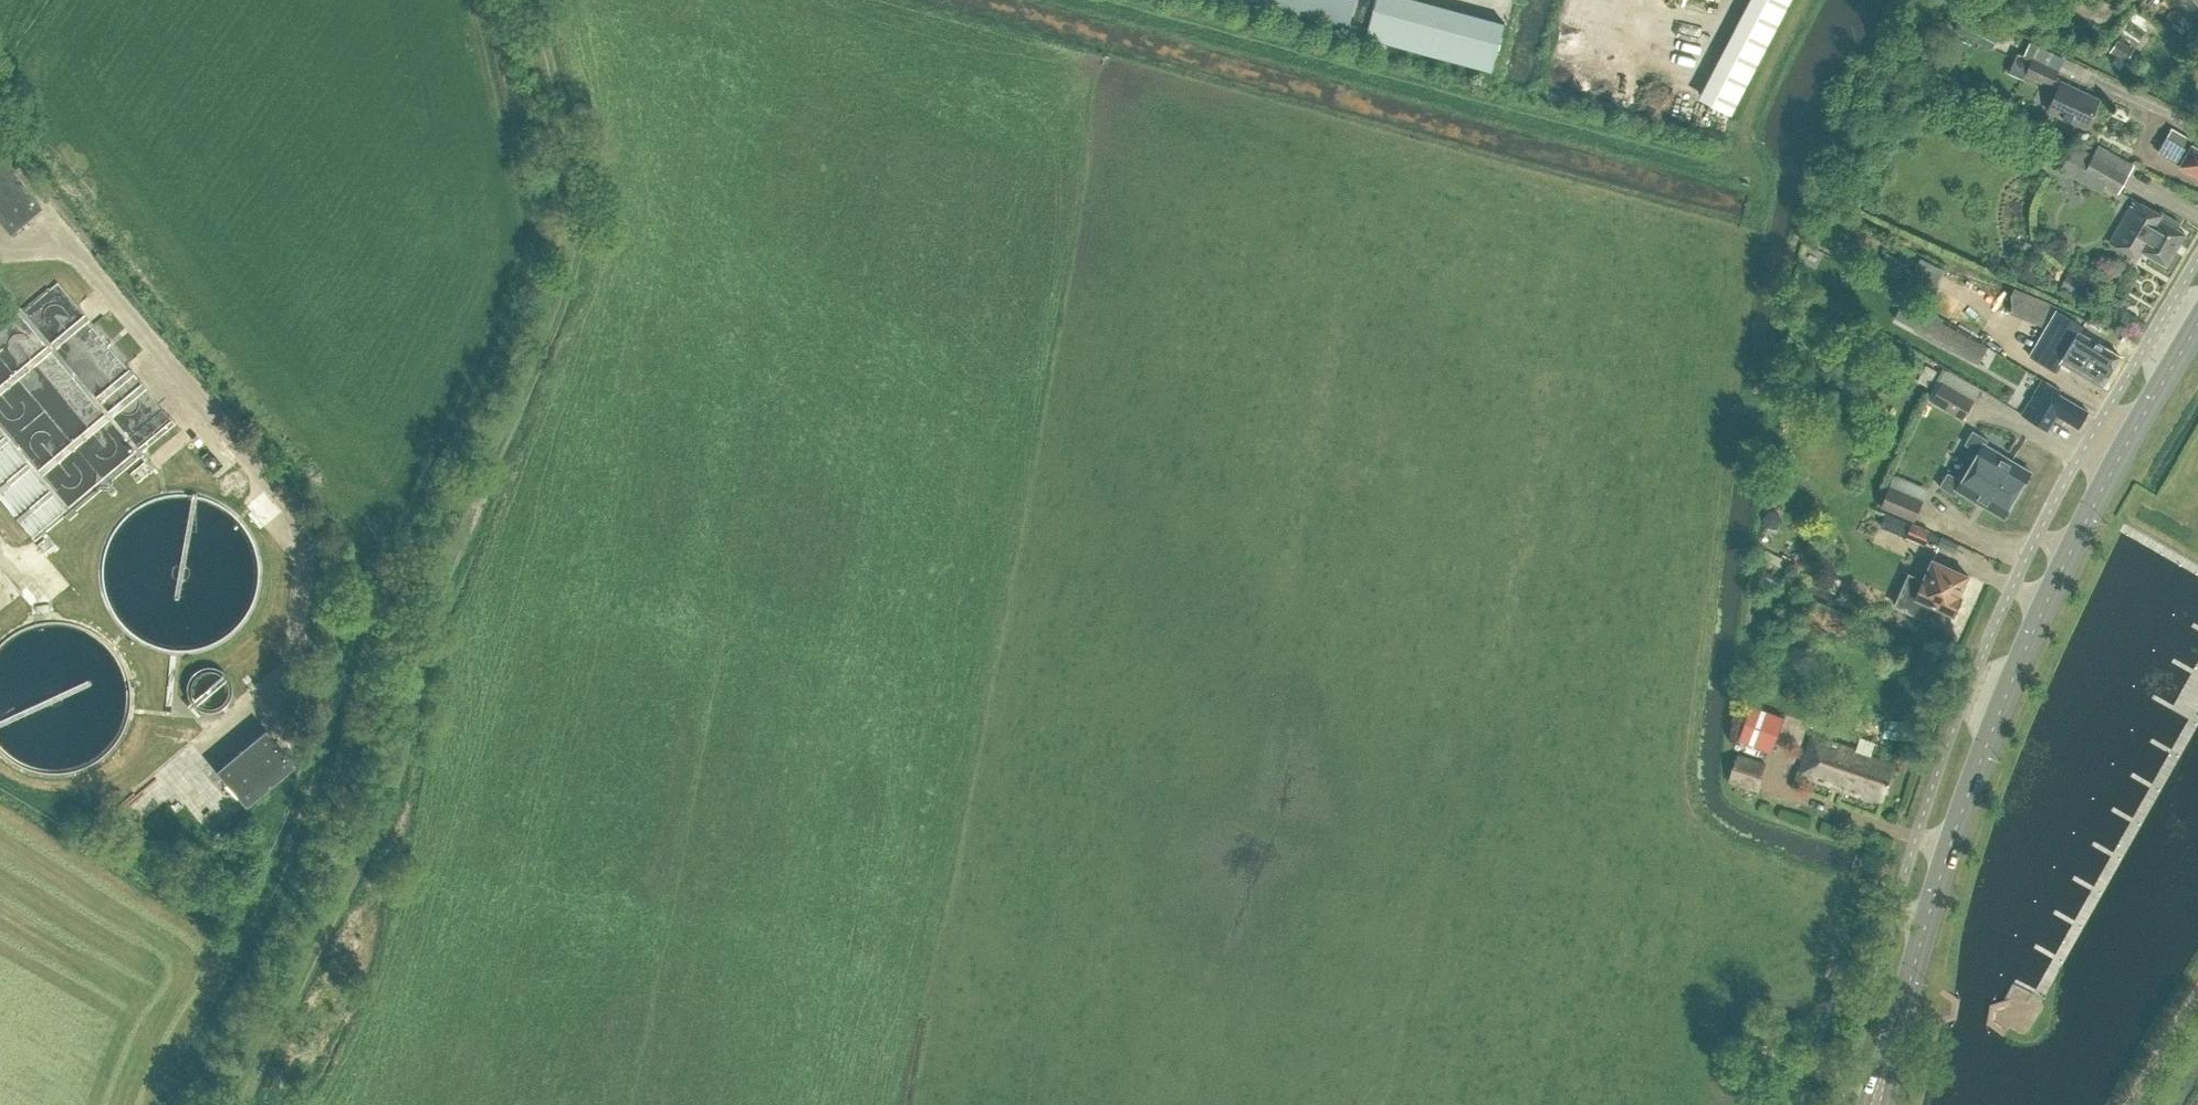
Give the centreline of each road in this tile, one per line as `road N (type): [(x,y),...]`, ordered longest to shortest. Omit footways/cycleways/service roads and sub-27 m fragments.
road 1 (track): [(541,0),(596,202),(589,287),(459,564),(401,774),(232,1104)]
road 2 (primary): [(1888,1056),(1952,838),(2040,614),(2197,323)]
road 3 (unclassified): [(2197,992),(2130,1104)]

